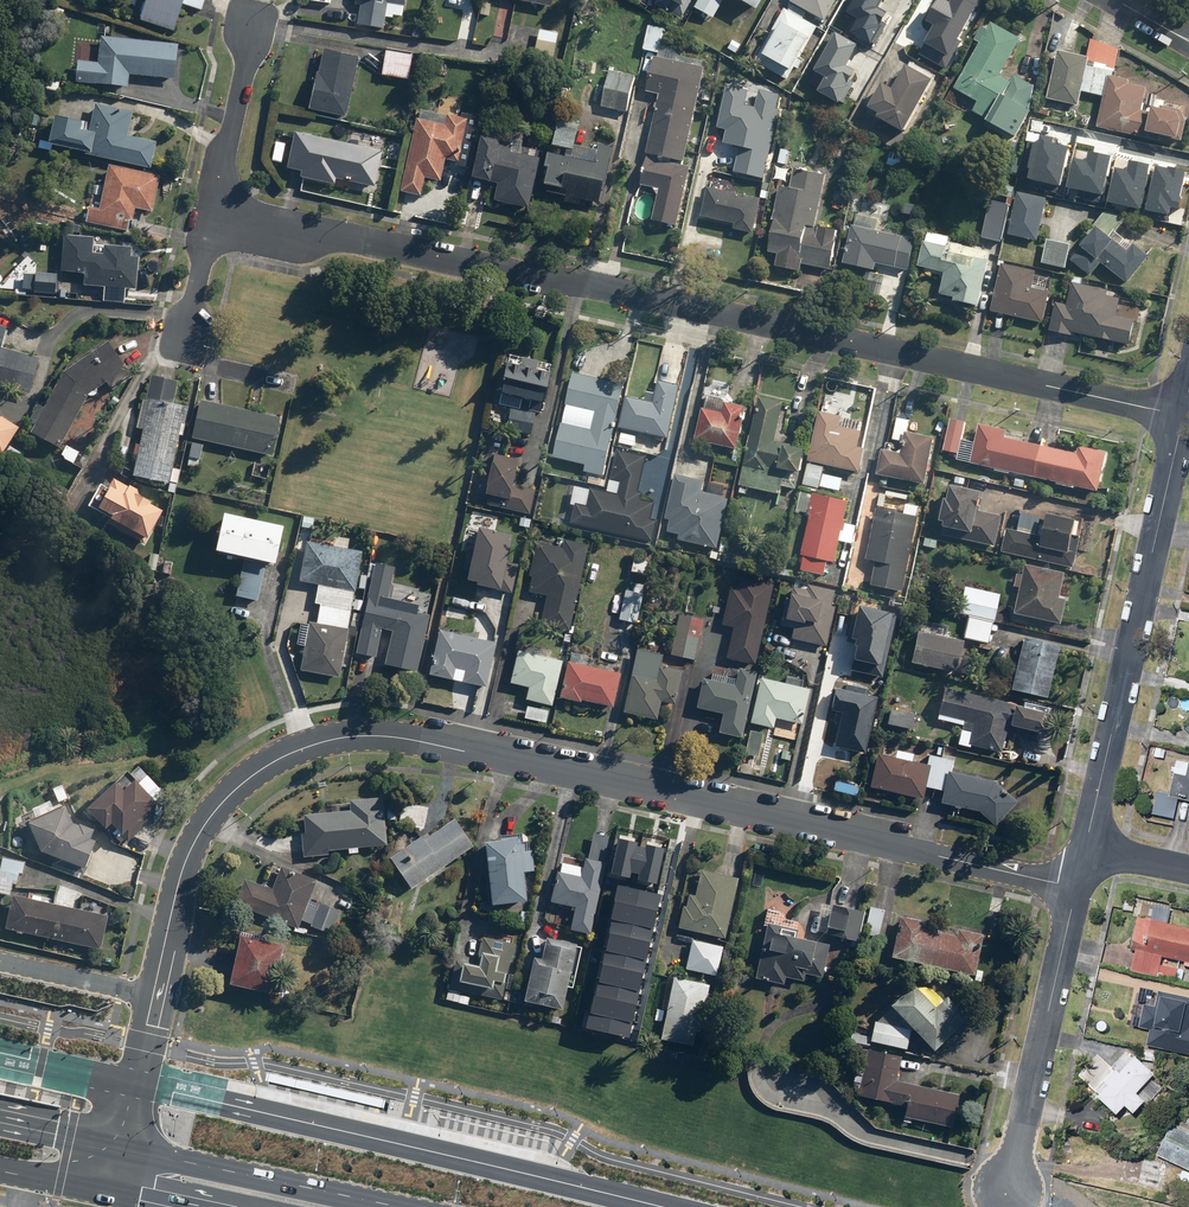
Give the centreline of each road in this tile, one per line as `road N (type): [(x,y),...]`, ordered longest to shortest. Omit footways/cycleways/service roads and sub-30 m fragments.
road 1 (residential): [(1077,887),(410,739),(339,738),(258,771),(218,807),(193,845),(121,1146)]
road 2 (residential): [(1183,414),(209,209)]
road 3 (residential): [(1086,850),(1183,414)]
road 4 (residential): [(1008,1188),(1077,887)]
road 5 (primary): [(121,1146),(398,1206)]
road 6 (residential): [(252,15),(209,209)]
road 7 (residential): [(209,209),(186,341)]
road 8 (primary): [(0,1116),(121,1146)]

